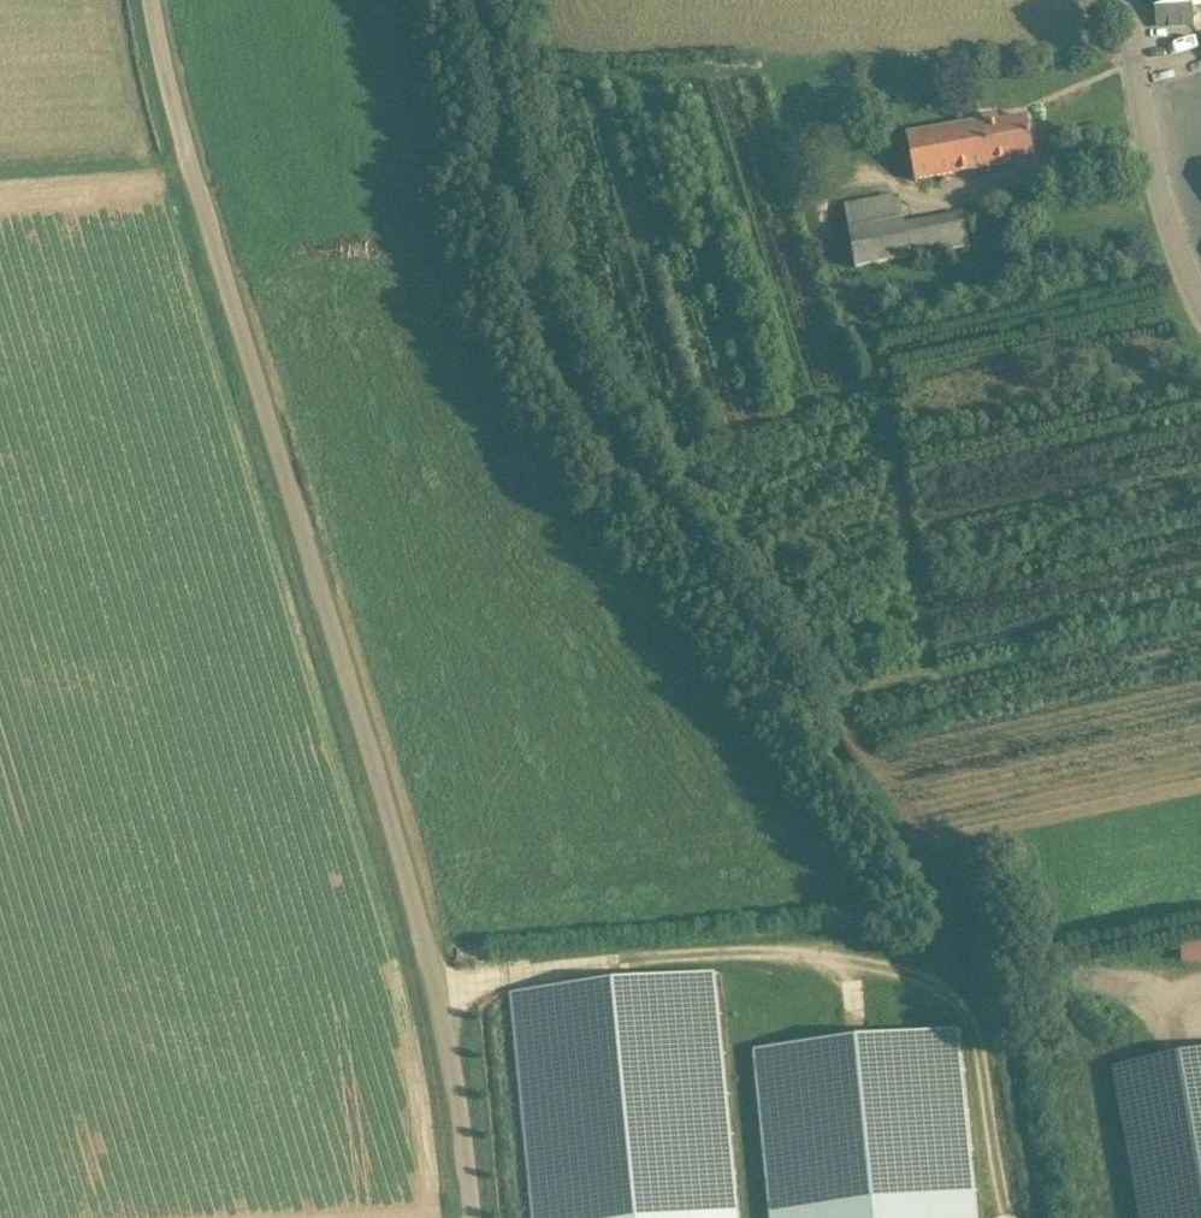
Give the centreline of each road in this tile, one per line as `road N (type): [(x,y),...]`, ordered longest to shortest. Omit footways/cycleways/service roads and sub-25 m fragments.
road 1 (unclassified): [(474,1217),(428,947),(172,103),(152,0)]
road 2 (unclassified): [(1200,314),(1166,254),(1129,0)]

